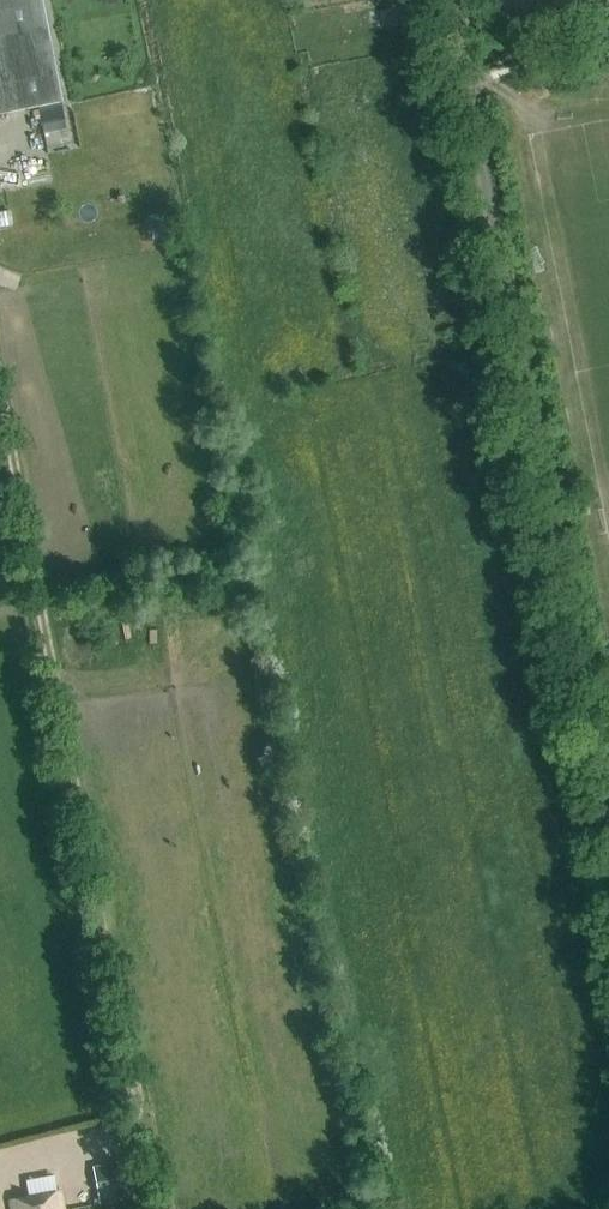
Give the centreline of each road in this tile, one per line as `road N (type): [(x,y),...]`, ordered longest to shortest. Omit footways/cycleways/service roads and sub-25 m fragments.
road 1 (track): [(0,399),(135,1084),(132,1121),(1,1184)]
road 2 (track): [(608,813),(473,92)]

